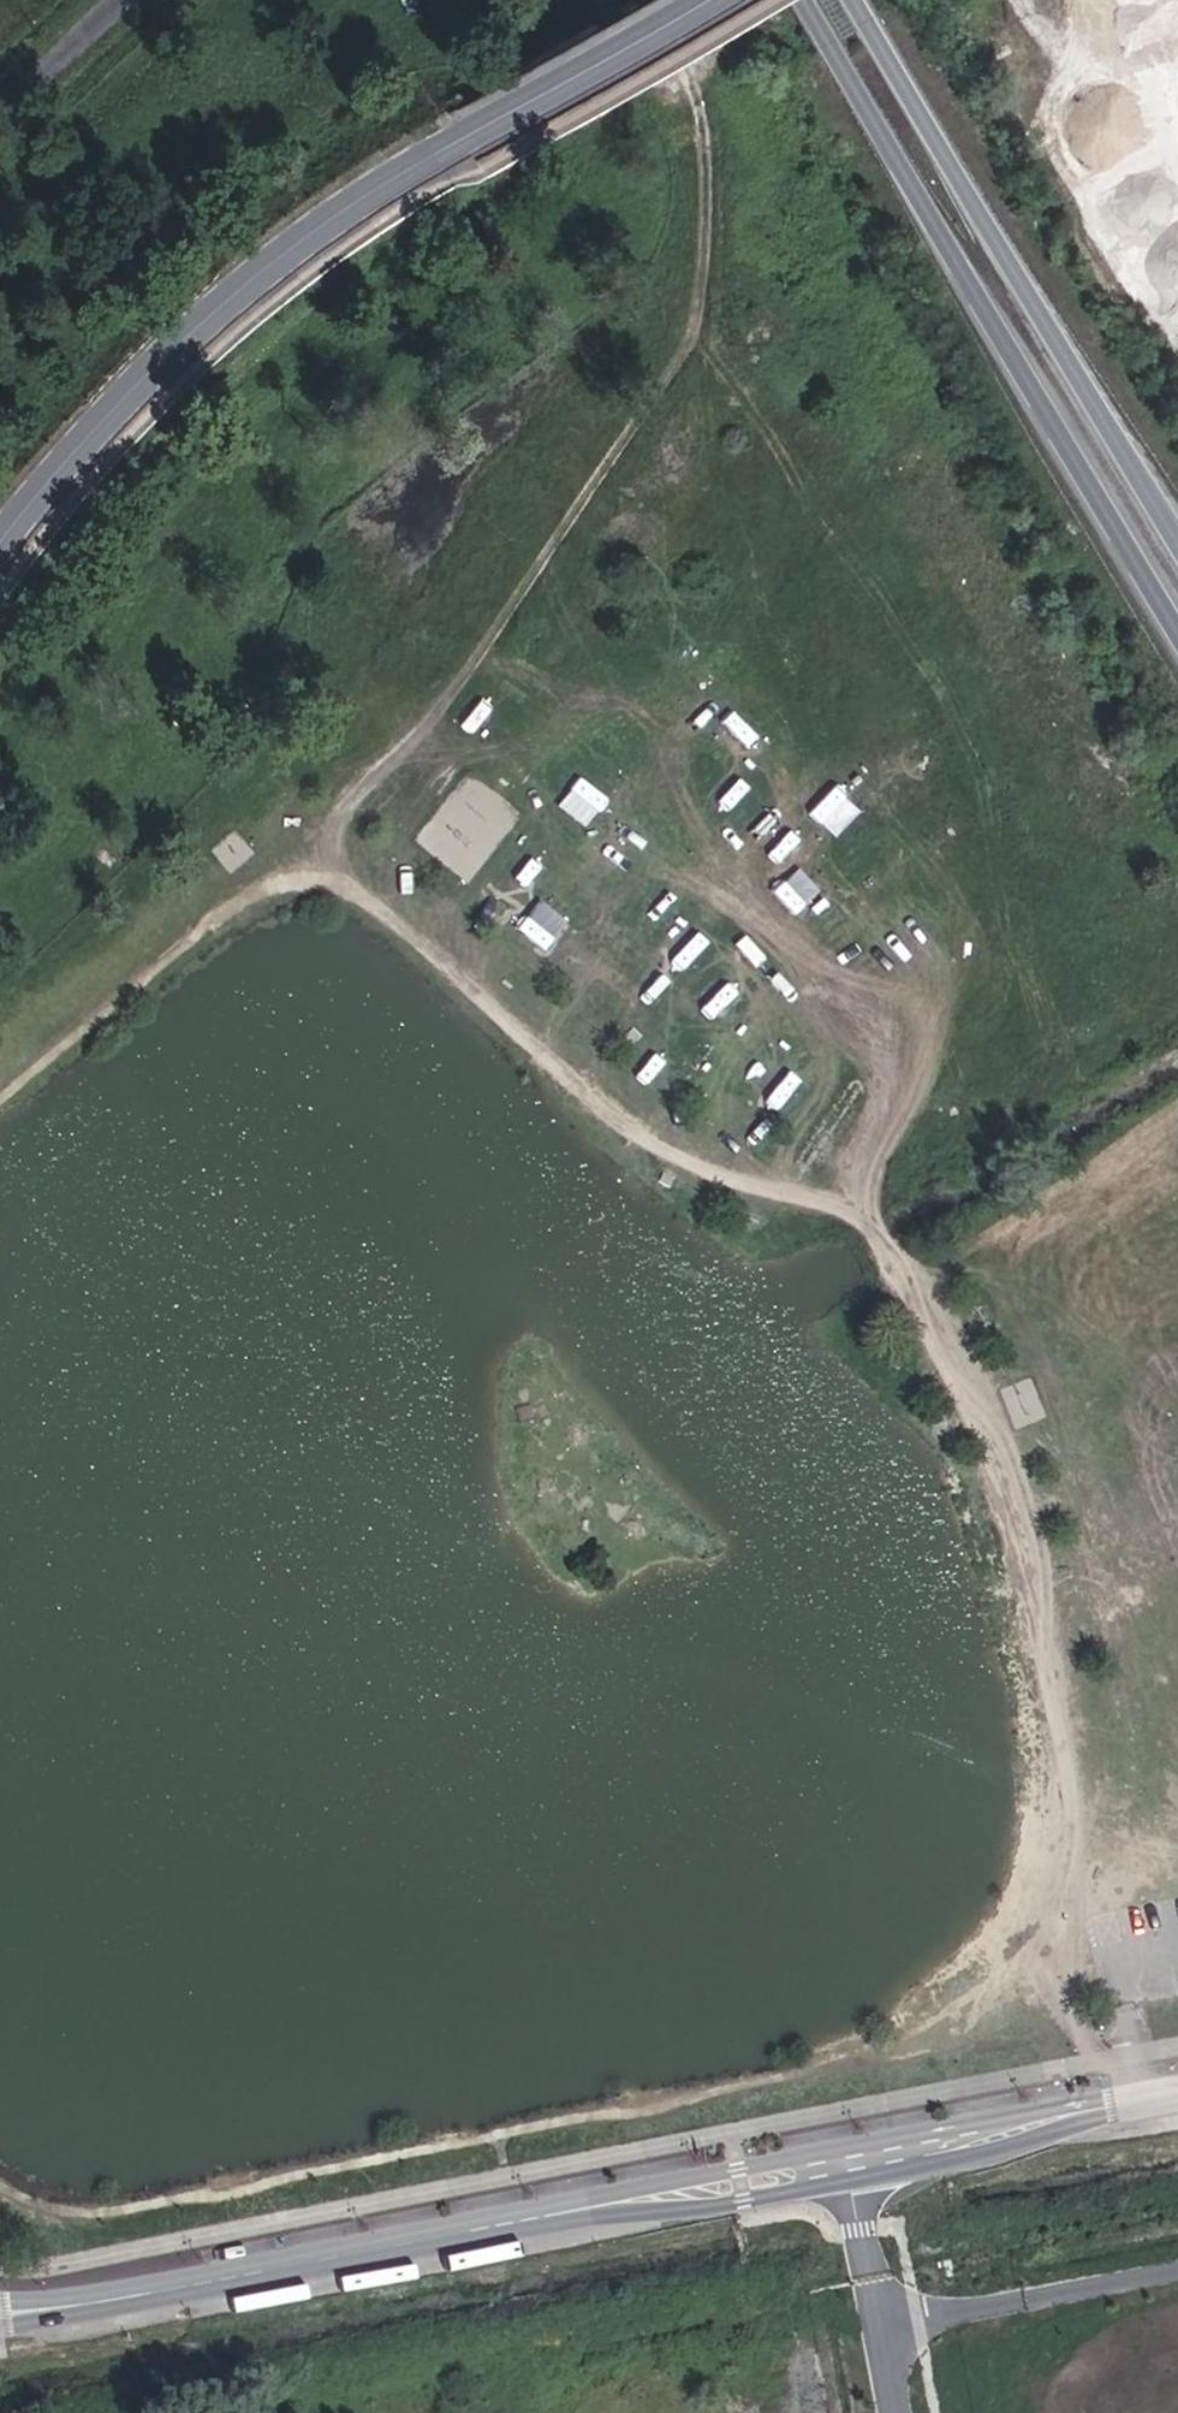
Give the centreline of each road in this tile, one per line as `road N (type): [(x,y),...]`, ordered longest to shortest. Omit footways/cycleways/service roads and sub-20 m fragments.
road 1 (tertiary): [(7,2311),(1177,2080)]
road 2 (secondary): [(0,534),(110,400),(238,284),(424,161),(697,0)]
road 3 (secondary): [(804,0),(1177,625)]
road 4 (secondary): [(1177,542),(853,0)]

